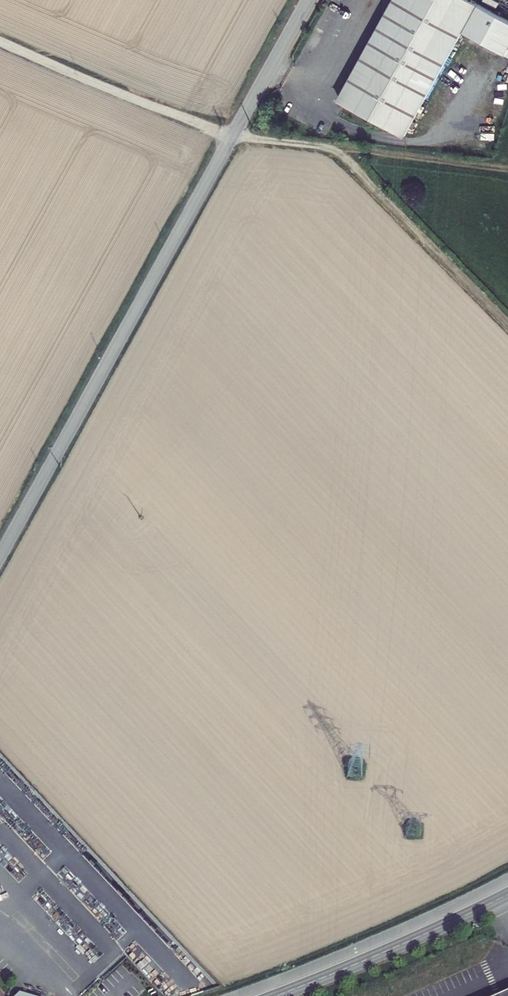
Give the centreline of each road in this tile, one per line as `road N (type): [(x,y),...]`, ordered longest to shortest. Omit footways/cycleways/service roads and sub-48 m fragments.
road 1 (unclassified): [(0,555),(232,137)]
road 2 (primary): [(277,995),(507,895)]
road 3 (unclassified): [(0,43),(232,137)]
road 4 (track): [(507,319),(335,149)]
road 5 (track): [(335,149),(507,169)]
road 6 (unclassified): [(232,137),(308,0)]

